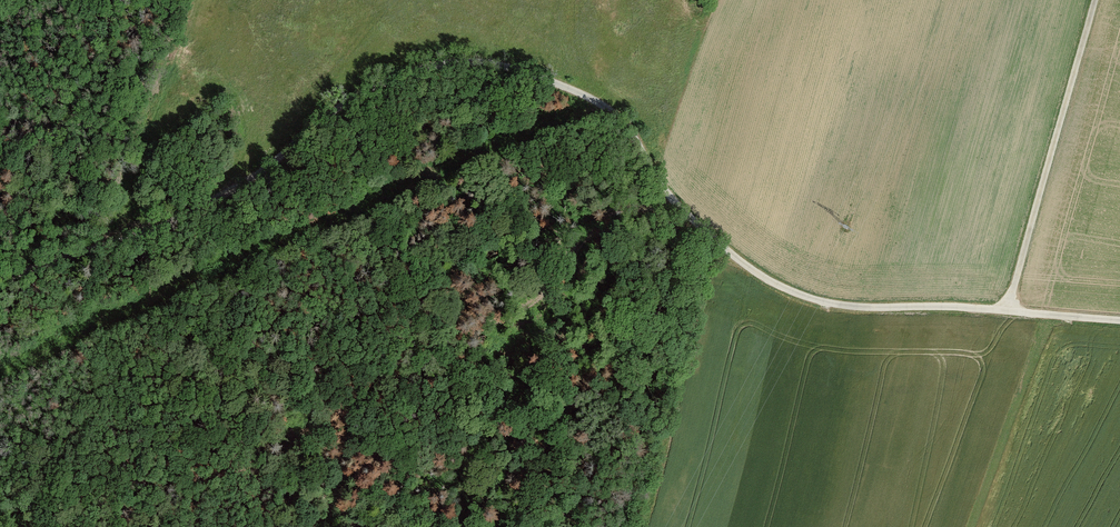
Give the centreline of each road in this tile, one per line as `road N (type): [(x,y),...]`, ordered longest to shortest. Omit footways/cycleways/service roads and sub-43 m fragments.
road 1 (track): [(1119,320),(862,306),(789,290),(682,209),(611,111),(534,75),(475,62),(424,68),(360,95),(220,198),(142,235),(0,282)]
road 2 (track): [(1094,0),(1007,311)]
road 3 (track): [(0,232),(42,145),(56,42),(70,20),(102,0)]

